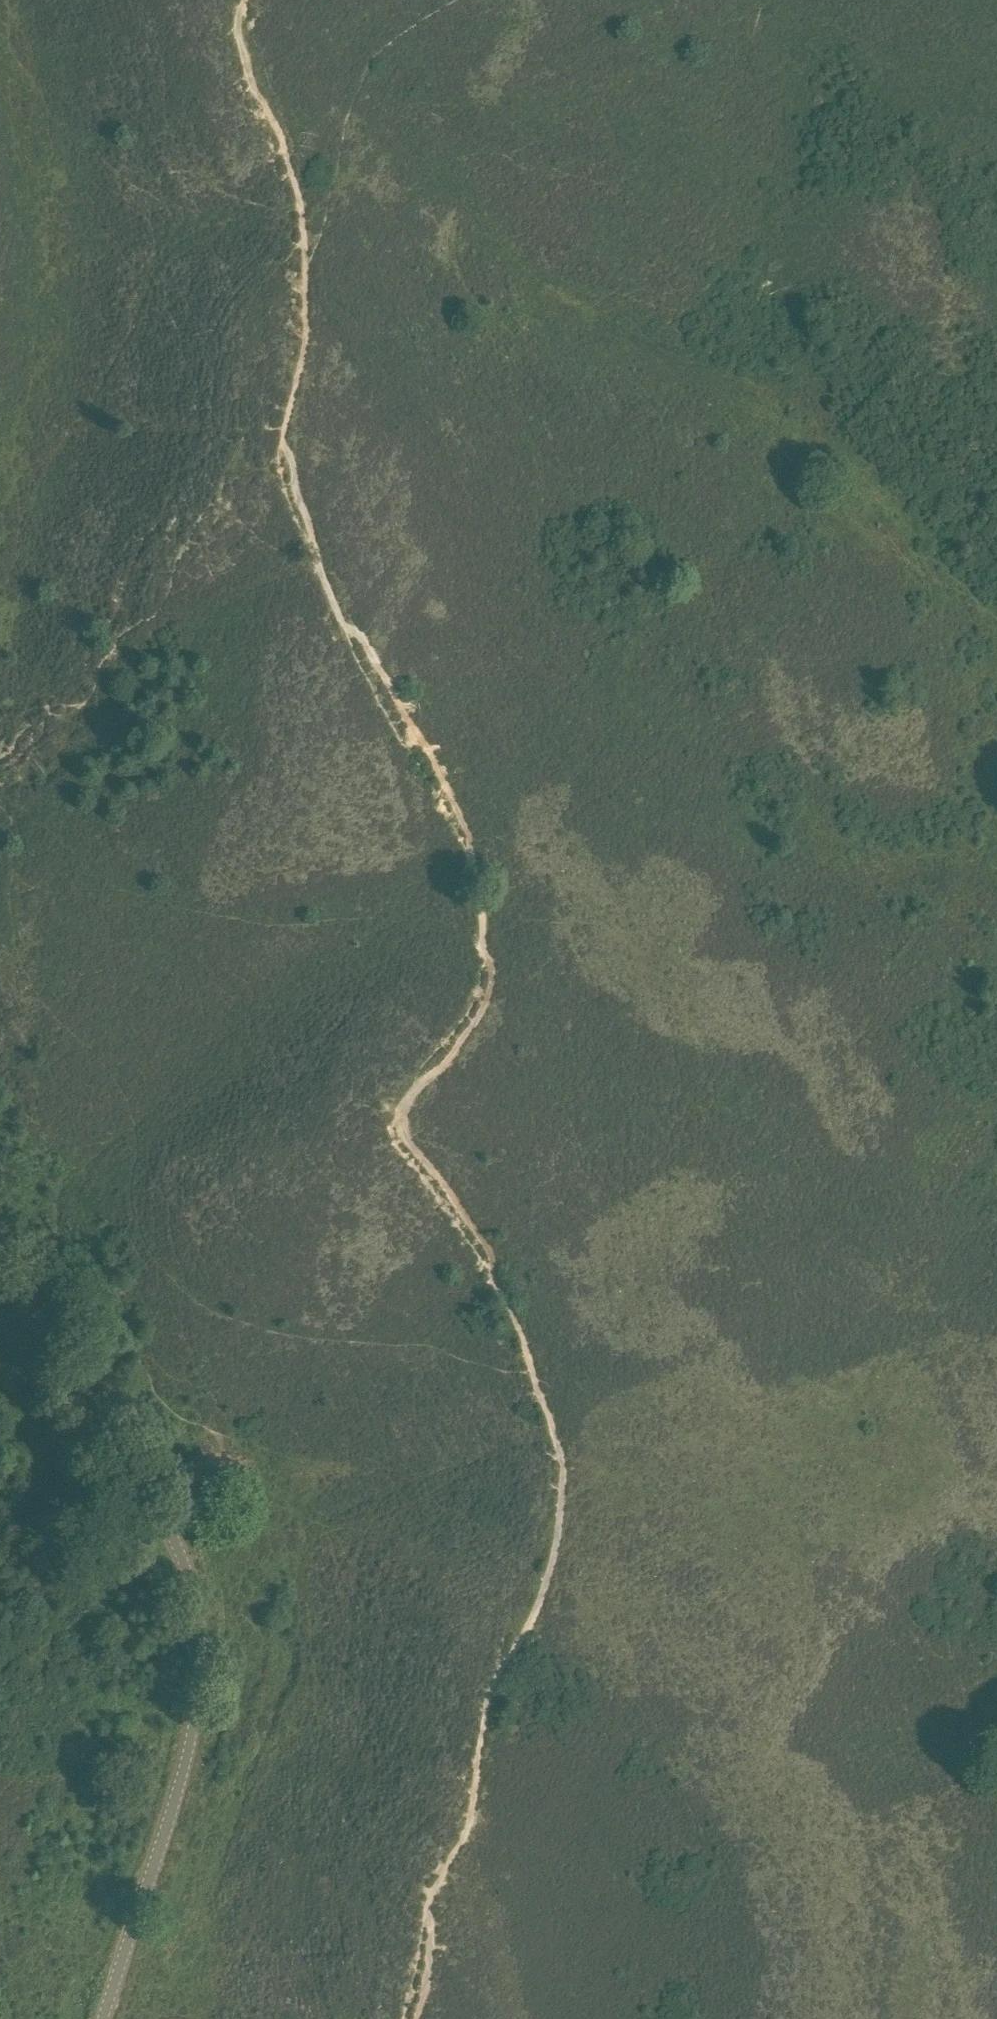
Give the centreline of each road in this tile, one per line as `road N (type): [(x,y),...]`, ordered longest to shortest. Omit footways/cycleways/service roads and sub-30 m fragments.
road 1 (unclassified): [(102,2018),(196,1714),(198,1615),(165,1523),(0,1259)]

